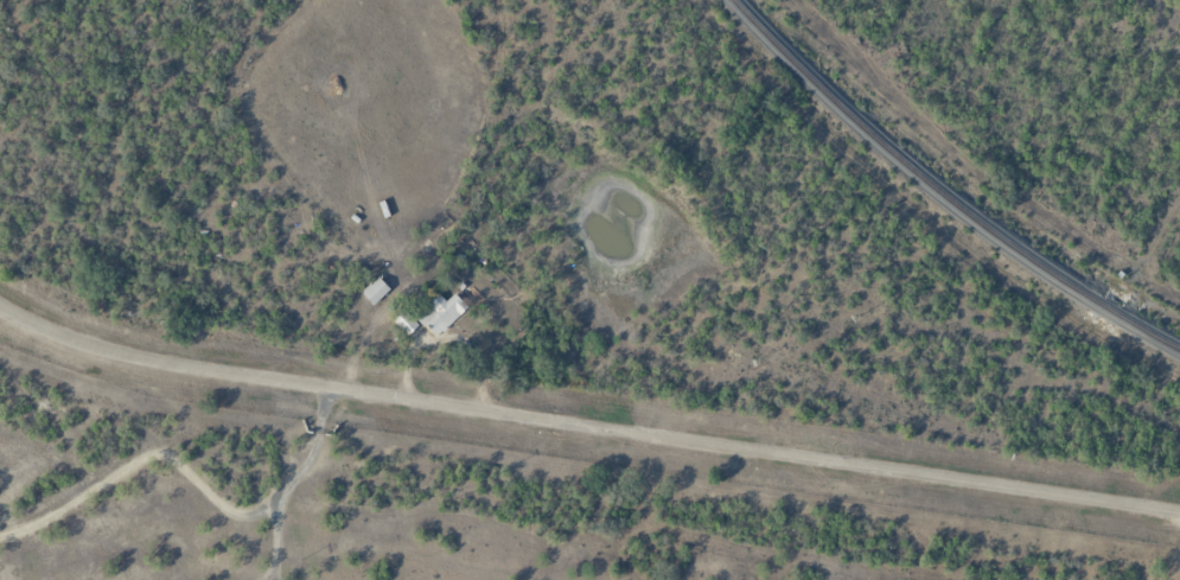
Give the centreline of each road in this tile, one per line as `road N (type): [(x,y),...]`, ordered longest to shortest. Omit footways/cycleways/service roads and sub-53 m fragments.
road 1 (tertiary): [(1179,512),(171,364),(52,334),(0,304)]

